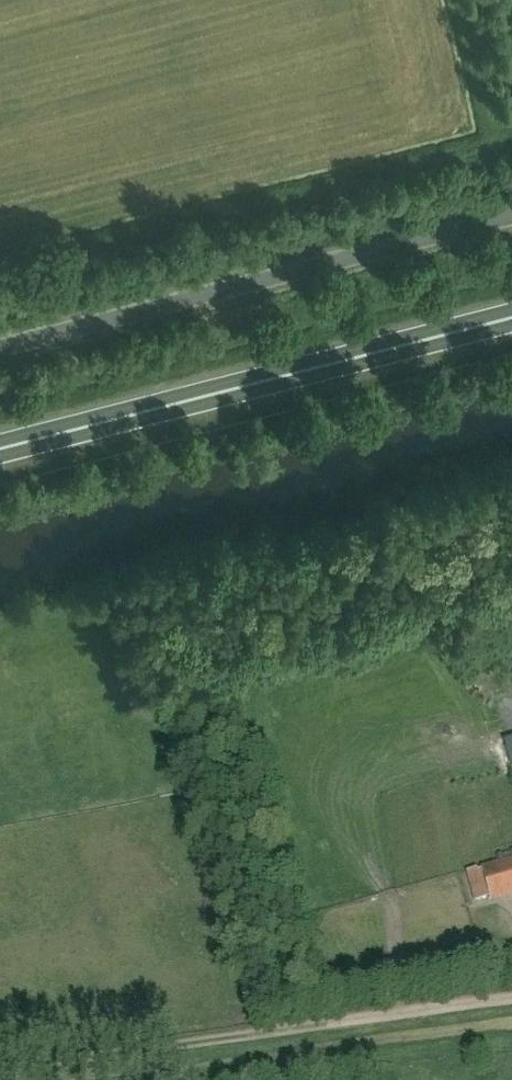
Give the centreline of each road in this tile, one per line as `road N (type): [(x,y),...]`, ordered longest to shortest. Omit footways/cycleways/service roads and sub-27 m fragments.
road 1 (unclassified): [(0,350),(511,217)]
road 2 (trunk): [(0,451),(511,321)]
road 3 (track): [(0,1069),(511,1000)]

